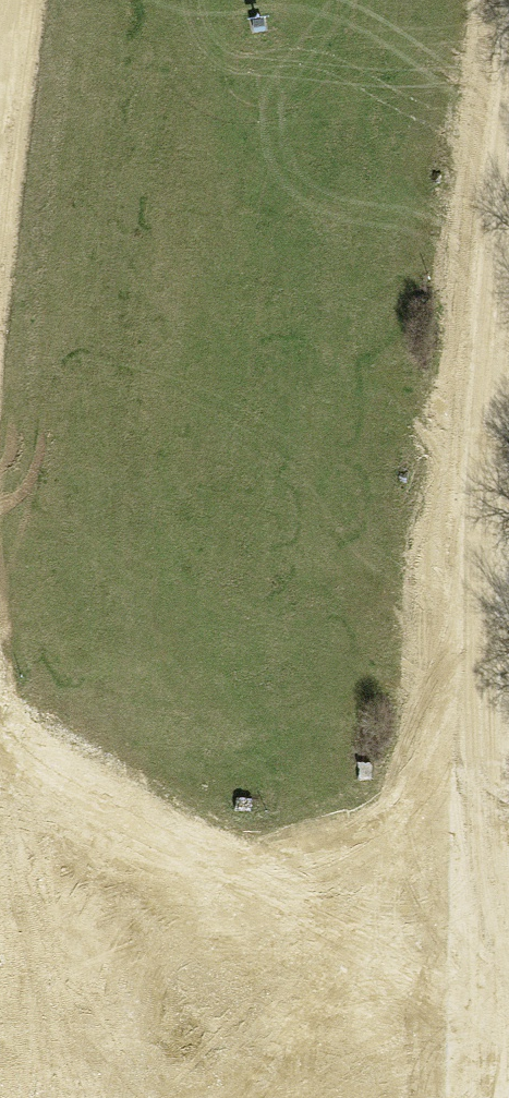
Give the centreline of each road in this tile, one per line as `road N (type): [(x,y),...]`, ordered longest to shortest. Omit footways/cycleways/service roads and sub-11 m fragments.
road 1 (track): [(480,1097),(449,714),(508,129)]
road 2 (track): [(0,787),(481,1060)]
road 3 (track): [(0,813),(149,1097)]
road 4 (track): [(20,0),(0,160)]

